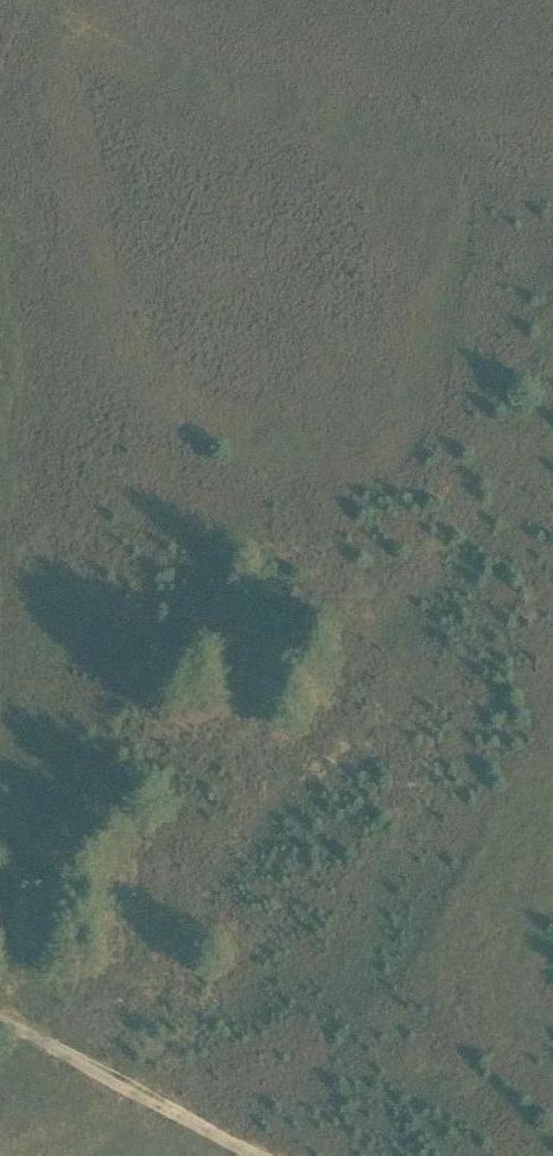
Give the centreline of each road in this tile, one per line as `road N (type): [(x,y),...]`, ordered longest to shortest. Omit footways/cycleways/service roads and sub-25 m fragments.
road 1 (track): [(254,1155),(0,1018)]

